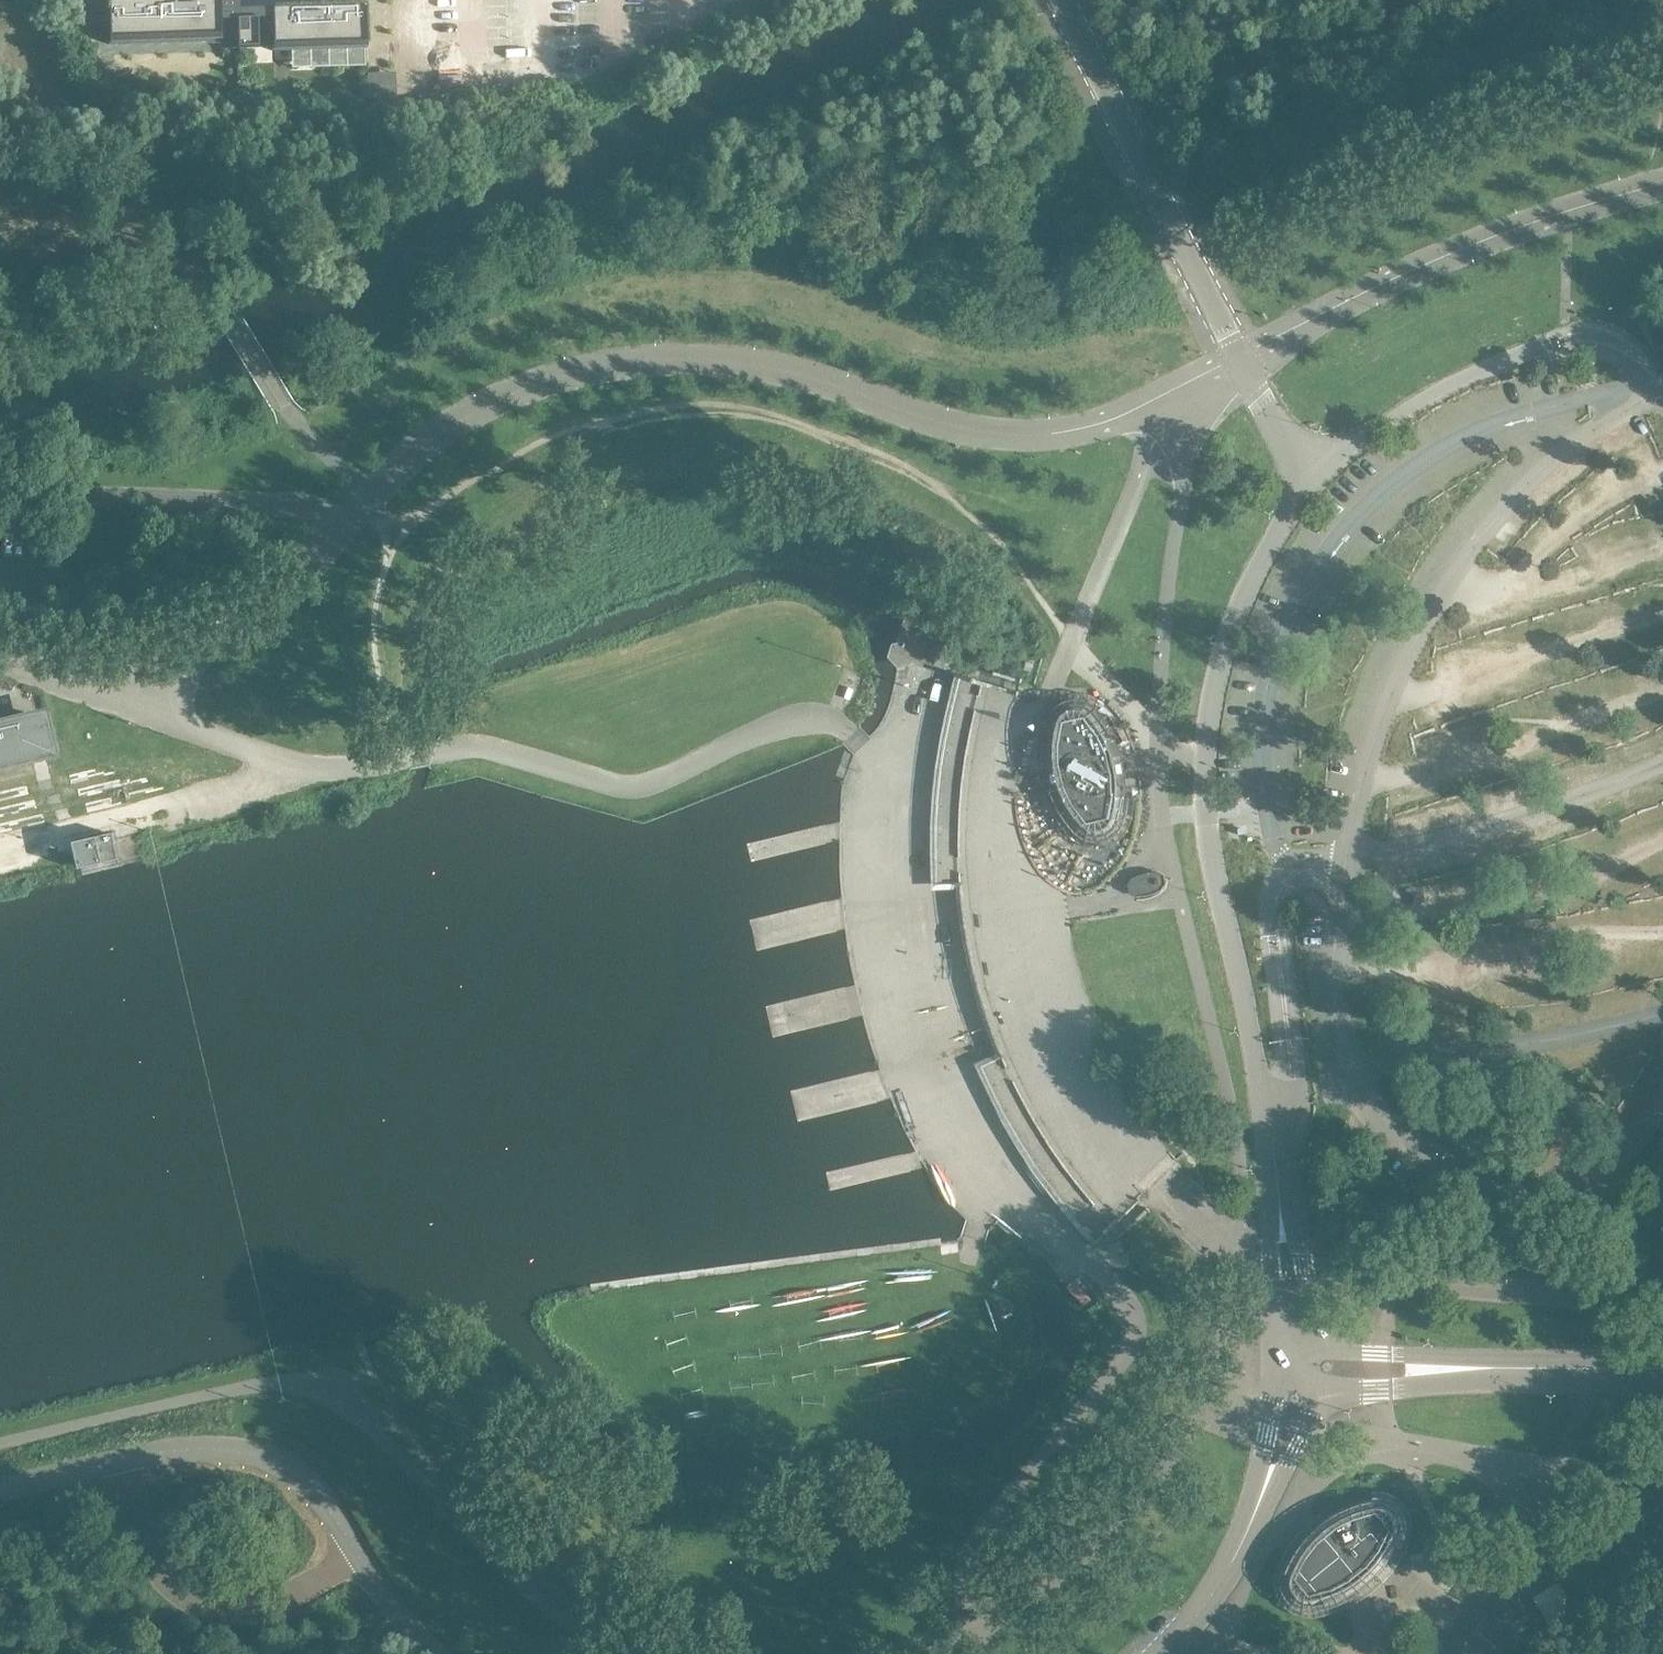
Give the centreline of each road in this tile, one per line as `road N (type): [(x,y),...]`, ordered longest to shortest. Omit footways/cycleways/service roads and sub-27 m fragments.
road 1 (unclassified): [(1279,1195),(1271,1109),(1215,868),(1208,757),(1237,615),(1310,475)]
road 2 (residential): [(1310,475),(1259,395),(1061,0)]
road 3 (tertiary): [(0,1489),(178,1452),(222,1449),(272,1458),(319,1493),(433,1653)]
road 4 (tertiary): [(1662,1357),(1548,1361),(1313,1350)]
road 5 (tertiary): [(1315,1387),(1543,1379),(1662,1385)]
road 6 (unclassified): [(1505,365),(1434,396),(1310,475)]
road 7 (tertiary): [(1166,1653),(1246,1540),(1262,1495)]
road 8 (unclassified): [(1279,1195),(1272,1251),(1277,1371)]
road 9 (unclassified): [(1313,1350),(1299,1245),(1279,1195)]
road 10 (tertiary): [(1277,1371),(1262,1495)]
road 11 (tertiary): [(1262,1495),(1288,1459),(1315,1387)]

